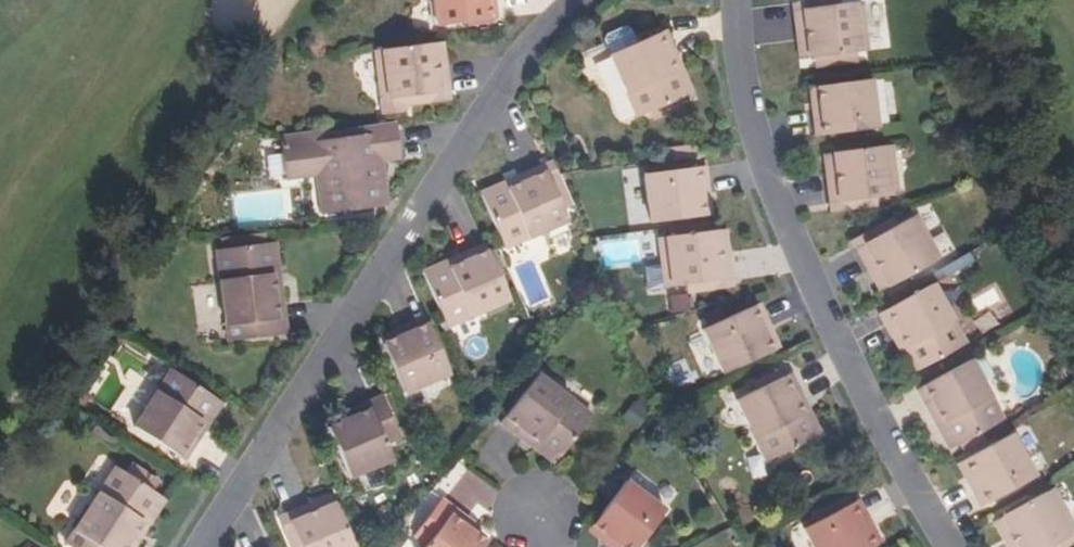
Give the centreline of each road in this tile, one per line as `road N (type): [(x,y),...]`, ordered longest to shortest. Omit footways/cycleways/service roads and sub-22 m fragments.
road 1 (residential): [(194,546),(517,57),(579,0)]
road 2 (residential): [(948,546),(830,332),(770,200),(732,57),(731,0)]

